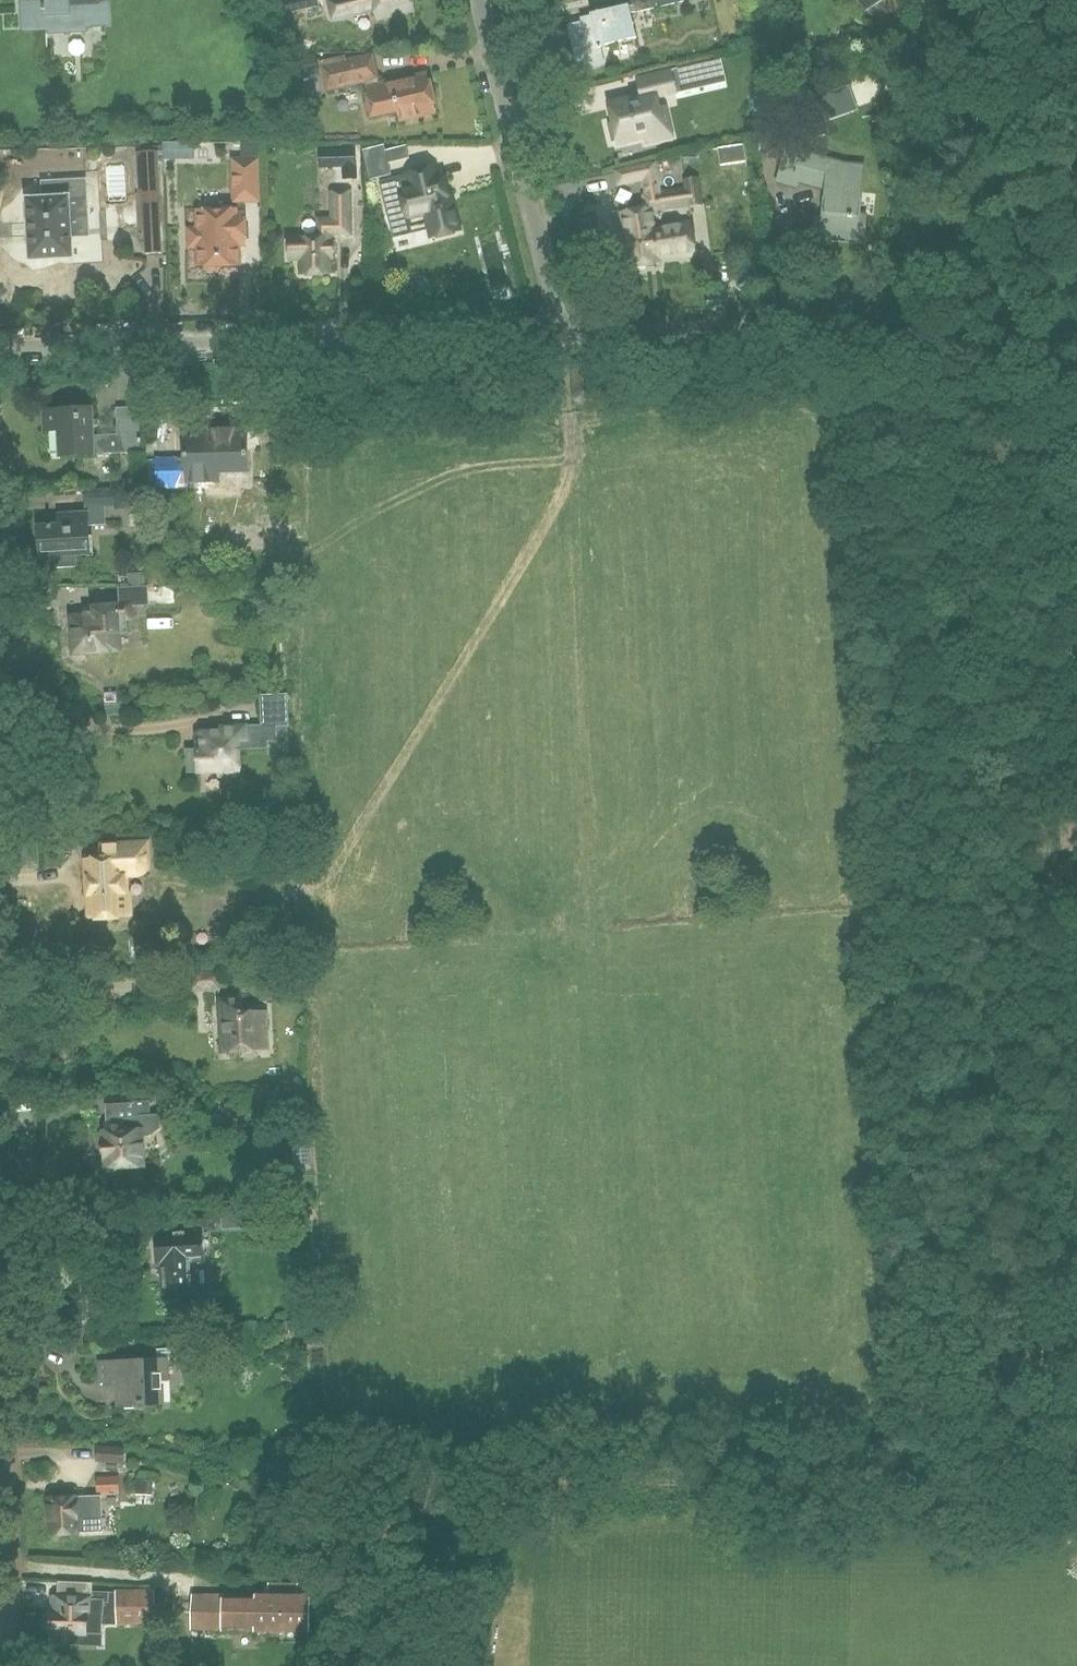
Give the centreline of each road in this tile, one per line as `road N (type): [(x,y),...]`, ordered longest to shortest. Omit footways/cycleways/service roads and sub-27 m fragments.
road 1 (residential): [(556,331),(0,345)]
road 2 (residential): [(556,331),(480,0)]
road 3 (residential): [(864,326),(556,331)]
road 4 (residential): [(3,1665),(0,1431)]

